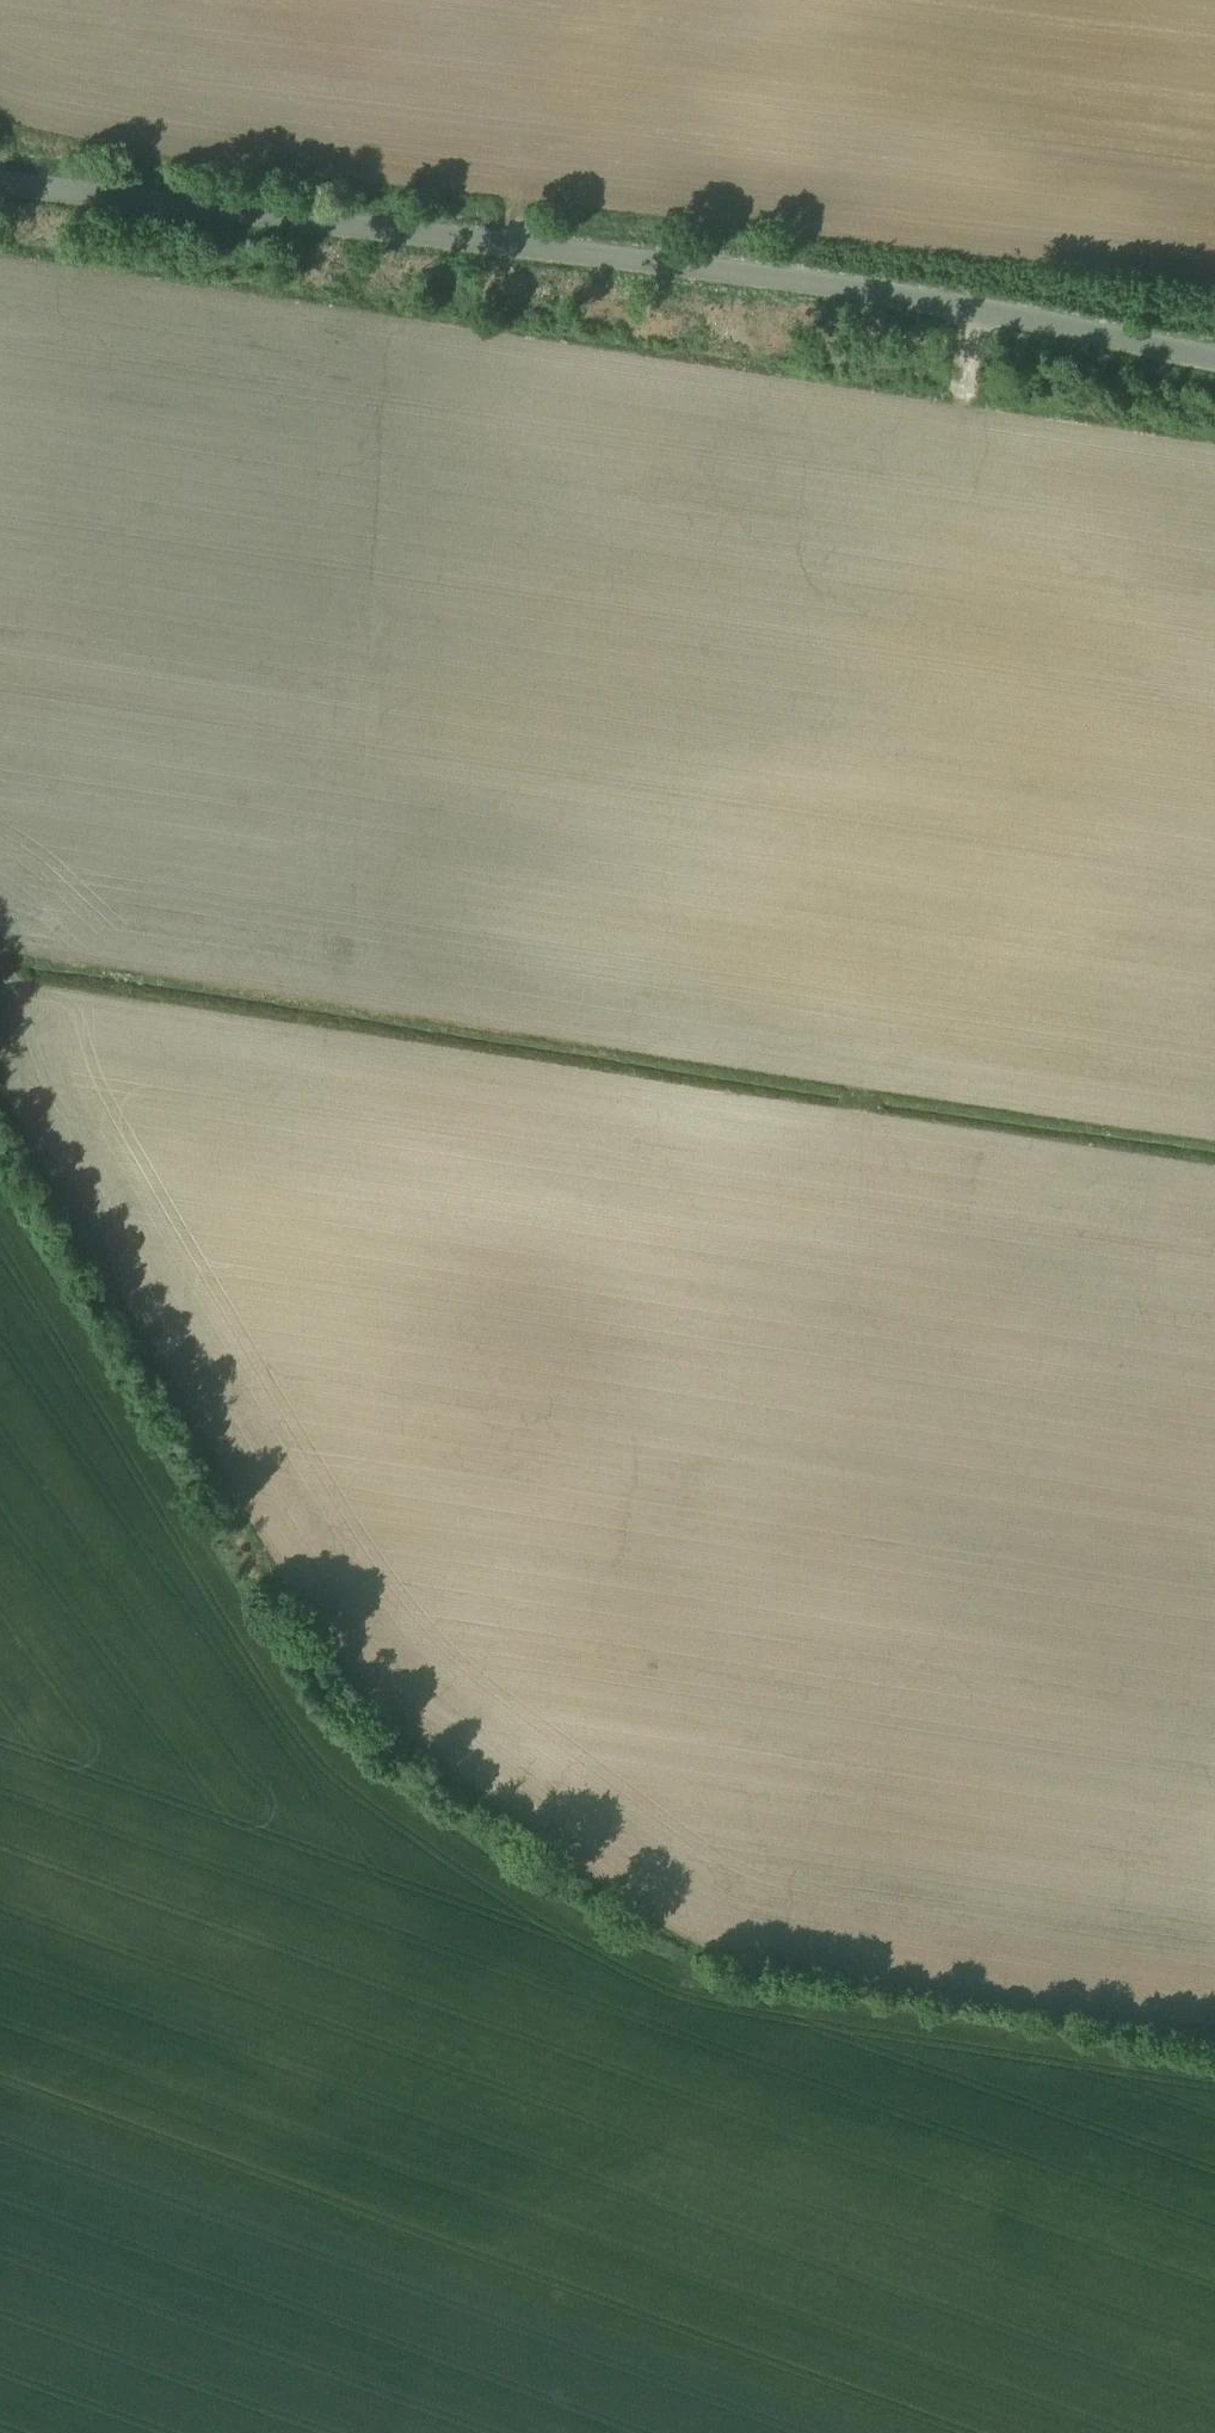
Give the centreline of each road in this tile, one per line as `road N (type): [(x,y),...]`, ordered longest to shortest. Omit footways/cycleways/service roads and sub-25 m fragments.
road 1 (unclassified): [(0,194),(1214,364)]

